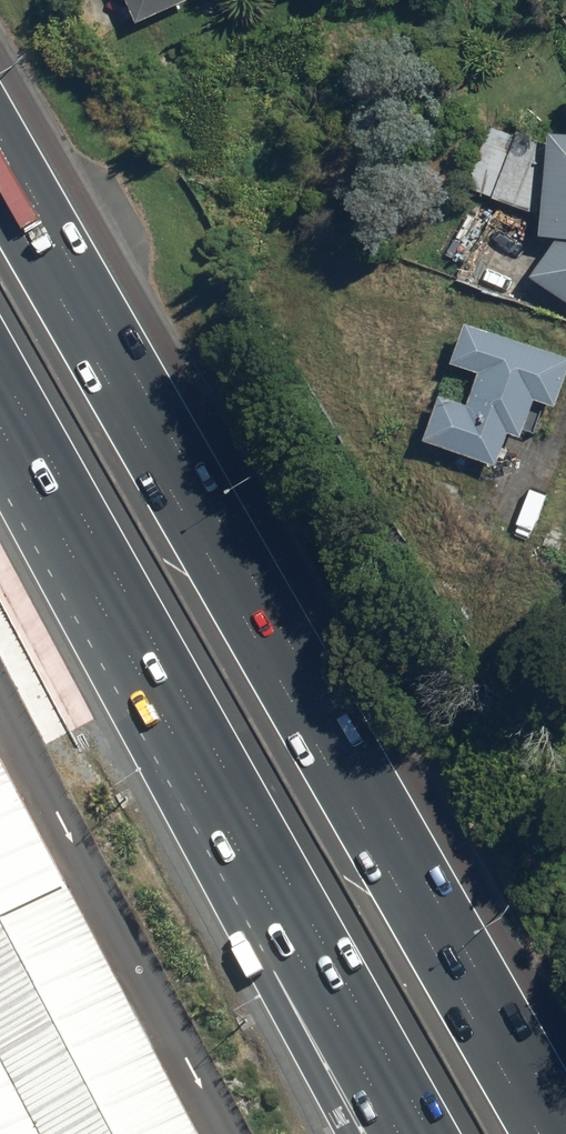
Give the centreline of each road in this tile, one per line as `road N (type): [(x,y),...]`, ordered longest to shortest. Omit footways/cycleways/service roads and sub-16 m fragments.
road 1 (motorway): [(0,195),(537,1133)]
road 2 (motorway): [(431,1133),(0,369)]

